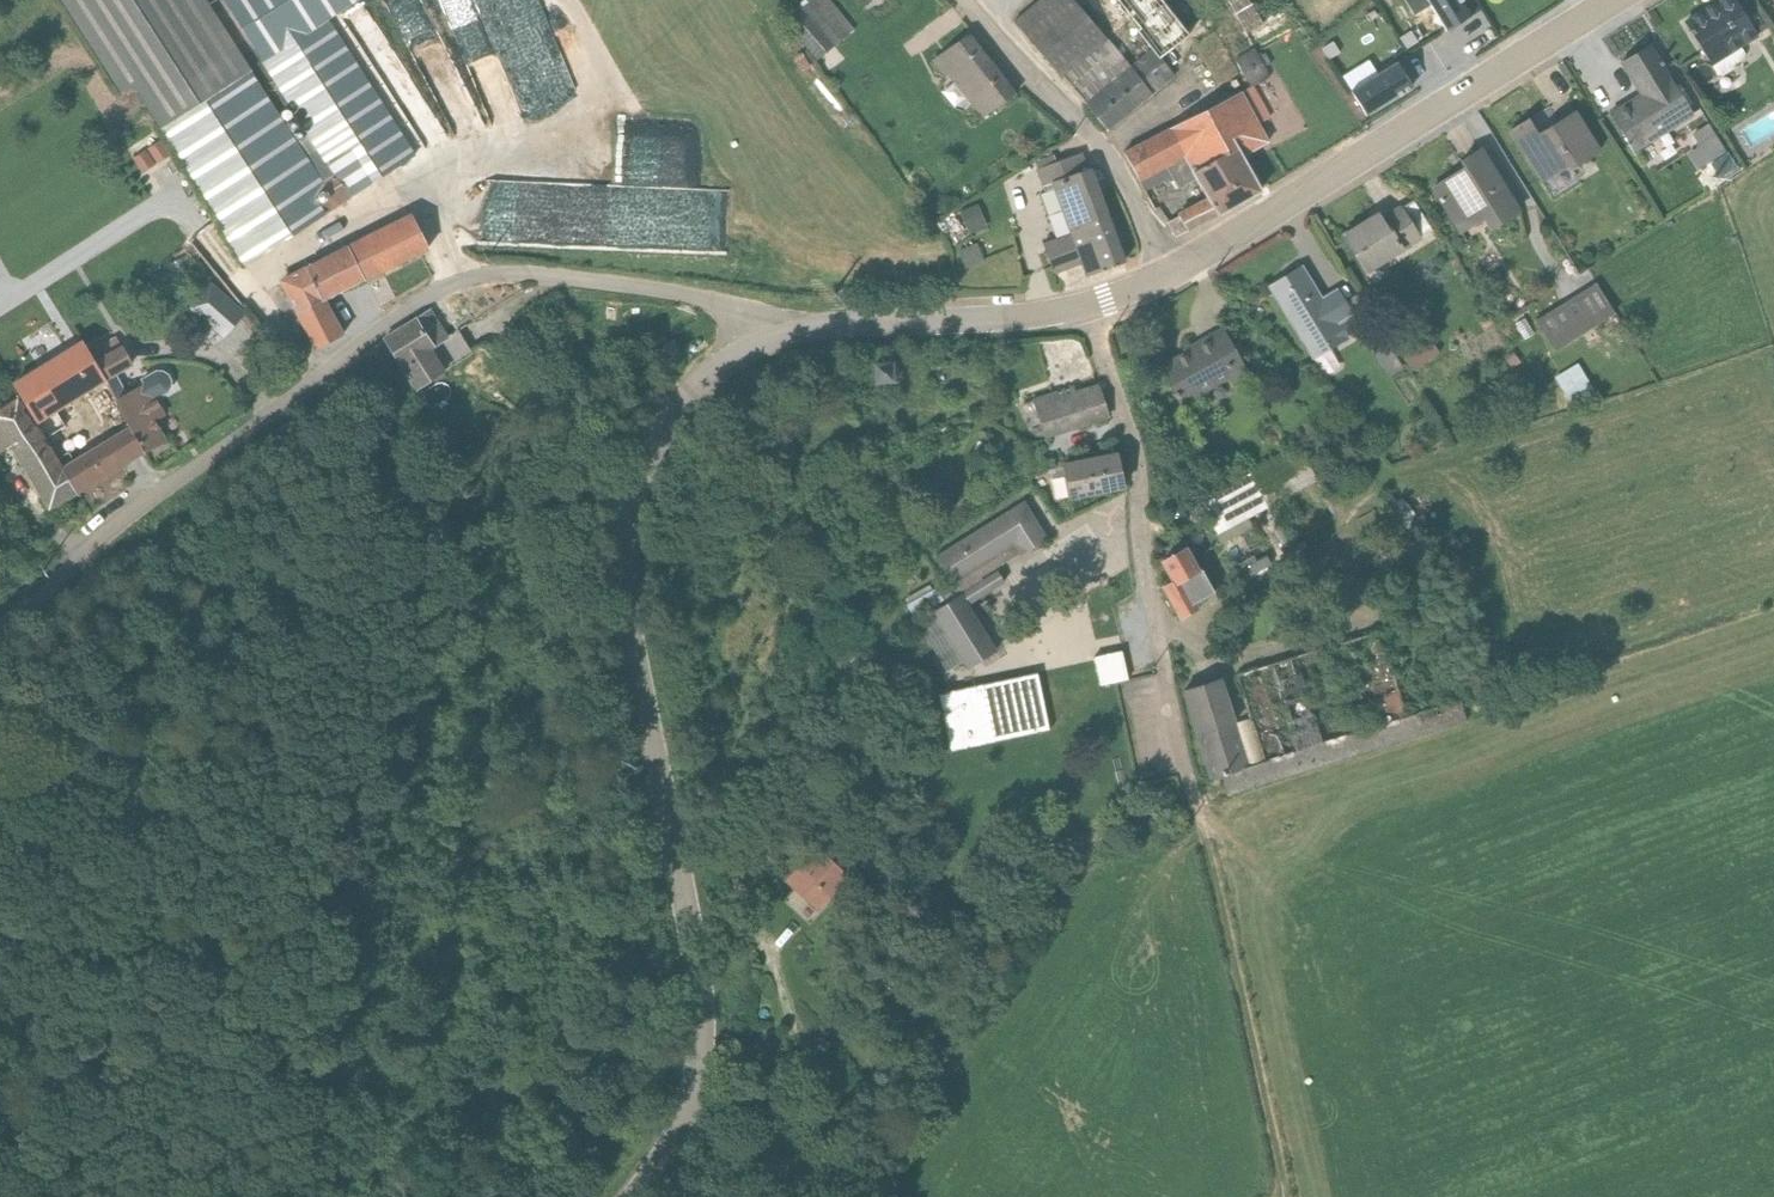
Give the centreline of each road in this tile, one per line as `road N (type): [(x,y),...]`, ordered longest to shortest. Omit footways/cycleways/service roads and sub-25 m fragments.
road 1 (tertiary): [(640,1196),(692,1105),(704,1031),(627,617),(623,527),(648,453),(679,409),(739,355),(778,334)]
road 2 (unclassified): [(0,625),(329,366),(457,285),(494,276),(559,279),(666,295),(716,304),(778,334)]
road 3 (tertiary): [(1169,273),(1612,0)]
road 4 (track): [(1283,1196),(1195,808)]
road 5 (residential): [(1089,305),(1127,428),(1140,564),(1160,651)]
road 6 (unclassified): [(1169,273),(1090,134),(965,0)]
road 7 (tertiary): [(778,334),(1089,305)]
road 8 (track): [(1160,651),(1195,808)]

